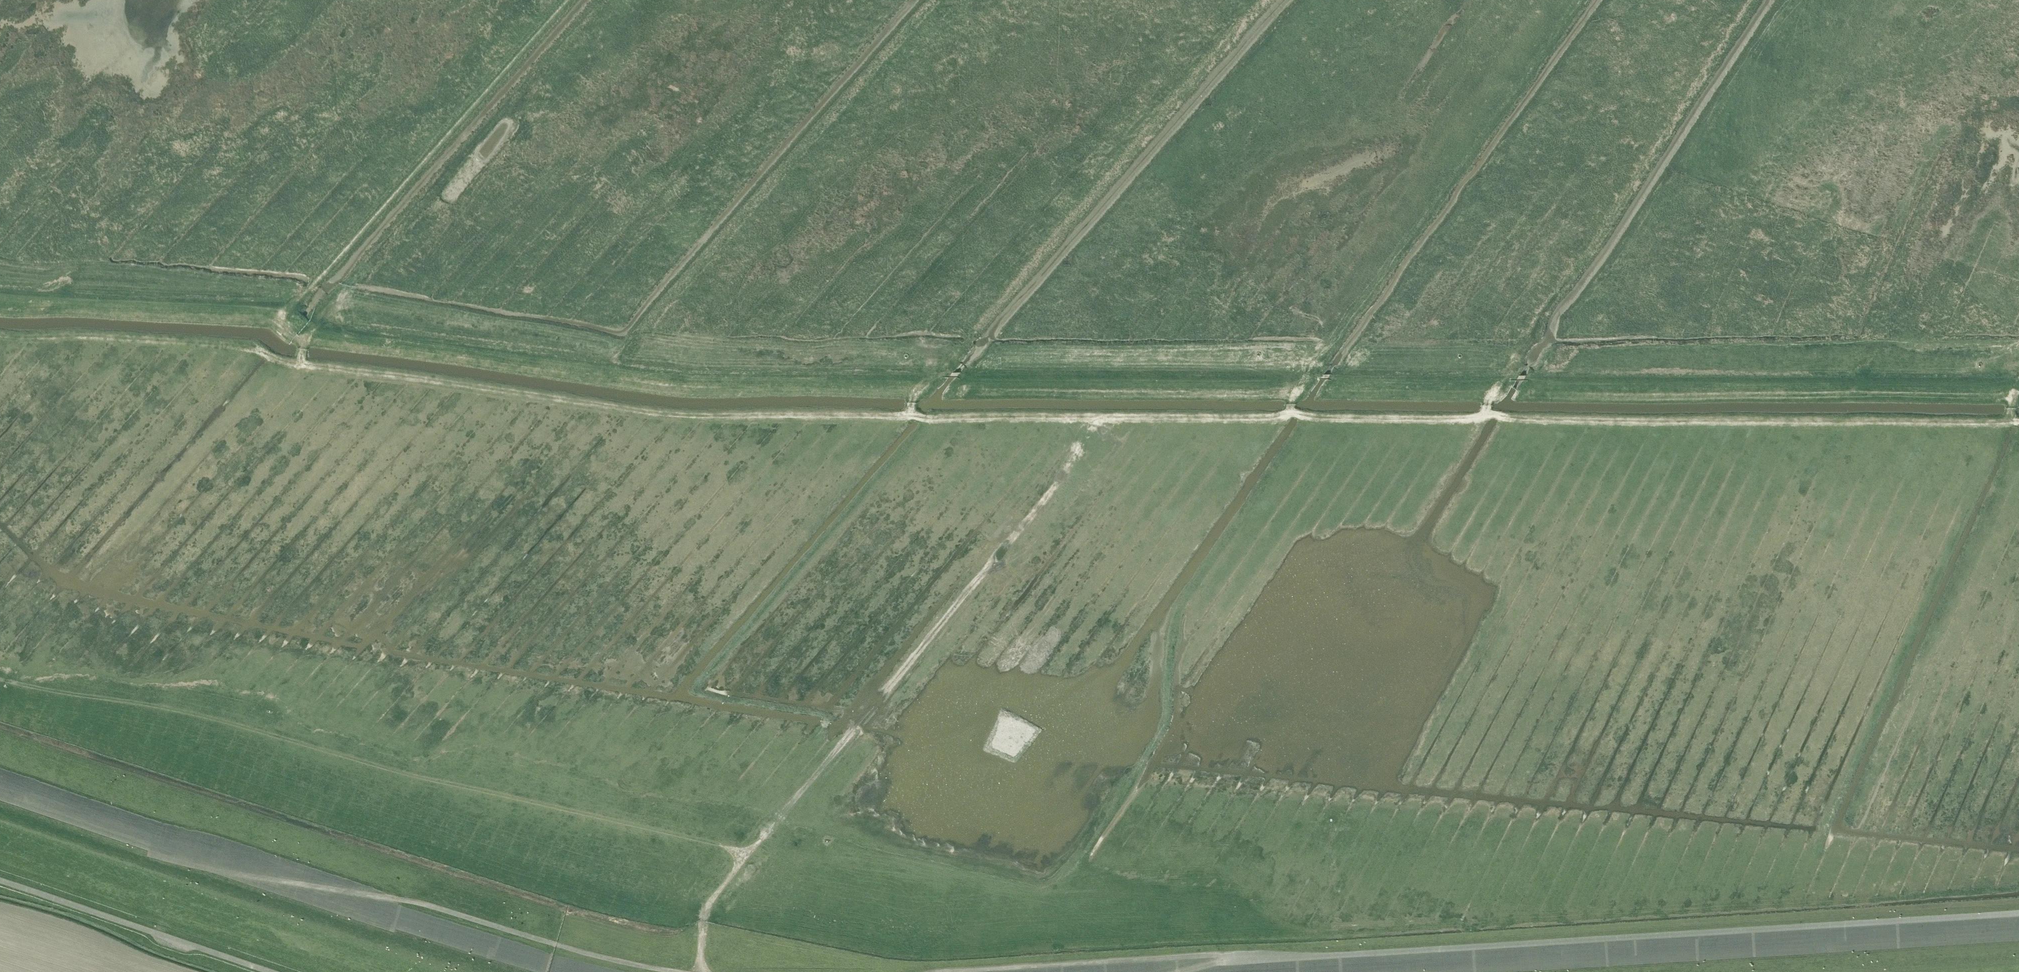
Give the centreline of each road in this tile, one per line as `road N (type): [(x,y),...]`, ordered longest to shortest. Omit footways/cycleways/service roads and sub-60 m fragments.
road 1 (track): [(182,859),(0,799)]

